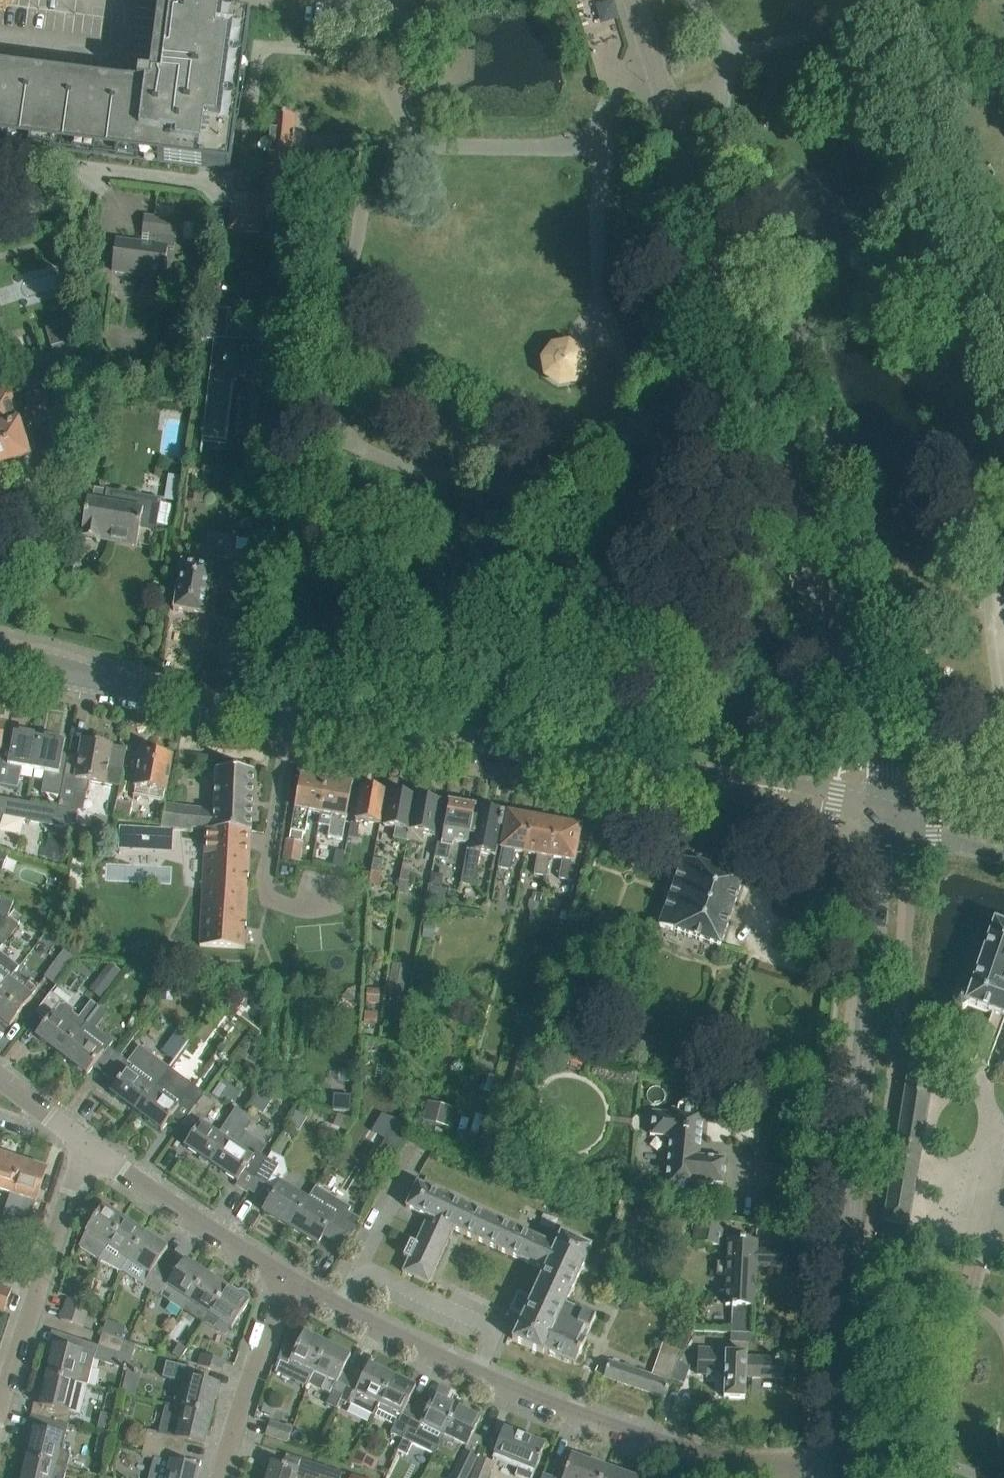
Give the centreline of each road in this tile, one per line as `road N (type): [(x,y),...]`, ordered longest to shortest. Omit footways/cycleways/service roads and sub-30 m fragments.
road 1 (unclassified): [(888,804),(667,101)]
road 2 (tertiary): [(847,1464),(847,1257),(888,829)]
road 3 (tertiary): [(681,773),(291,715),(64,672)]
road 4 (residential): [(847,1464),(683,1447),(491,1389),(284,1285)]
road 5 (residential): [(0,1408),(88,1145)]
road 6 (residential): [(284,1285),(88,1145)]
road 7 (residential): [(224,1477),(284,1285)]
road 8 (tertiary): [(761,785),(793,804),(888,829)]
road 9 (tertiary): [(888,804),(761,785)]
road 10 (tertiary): [(1003,838),(888,804)]

